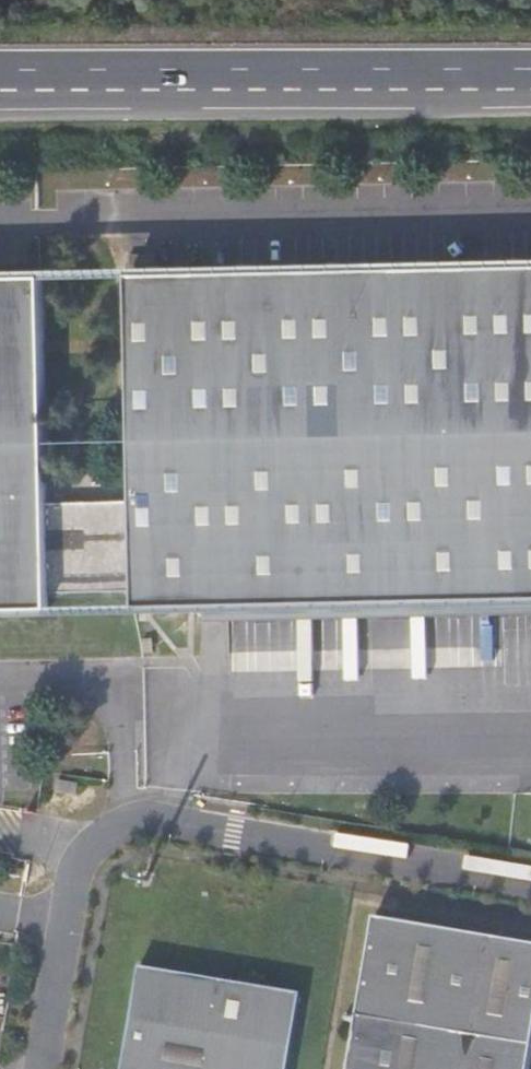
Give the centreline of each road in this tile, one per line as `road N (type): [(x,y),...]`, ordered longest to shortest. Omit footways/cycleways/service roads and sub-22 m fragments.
road 1 (unclassified): [(41,1068),(75,857),(108,829),(155,822),(530,886)]
road 2 (trunk): [(0,69),(530,69)]

